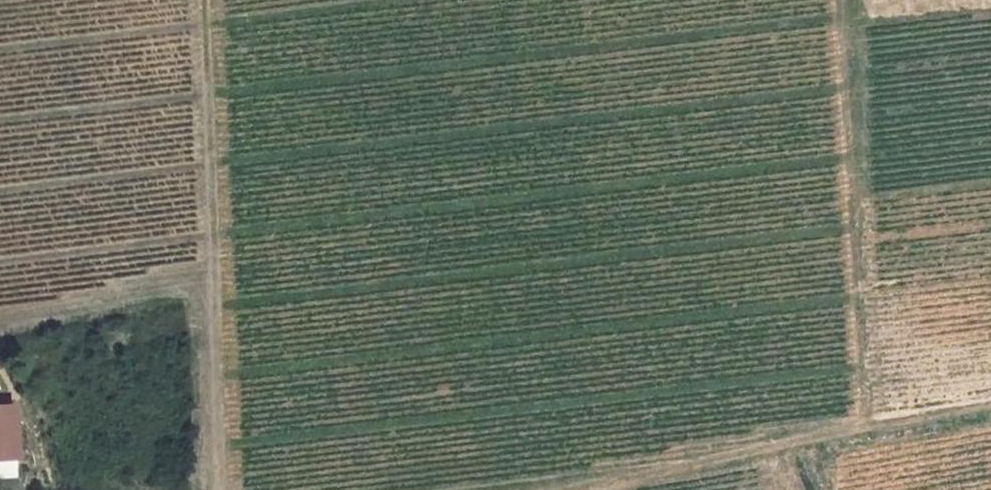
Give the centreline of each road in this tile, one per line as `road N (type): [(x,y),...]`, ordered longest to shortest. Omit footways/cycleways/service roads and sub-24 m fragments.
road 1 (track): [(223,489),(203,0)]
road 2 (track): [(990,402),(590,489)]

